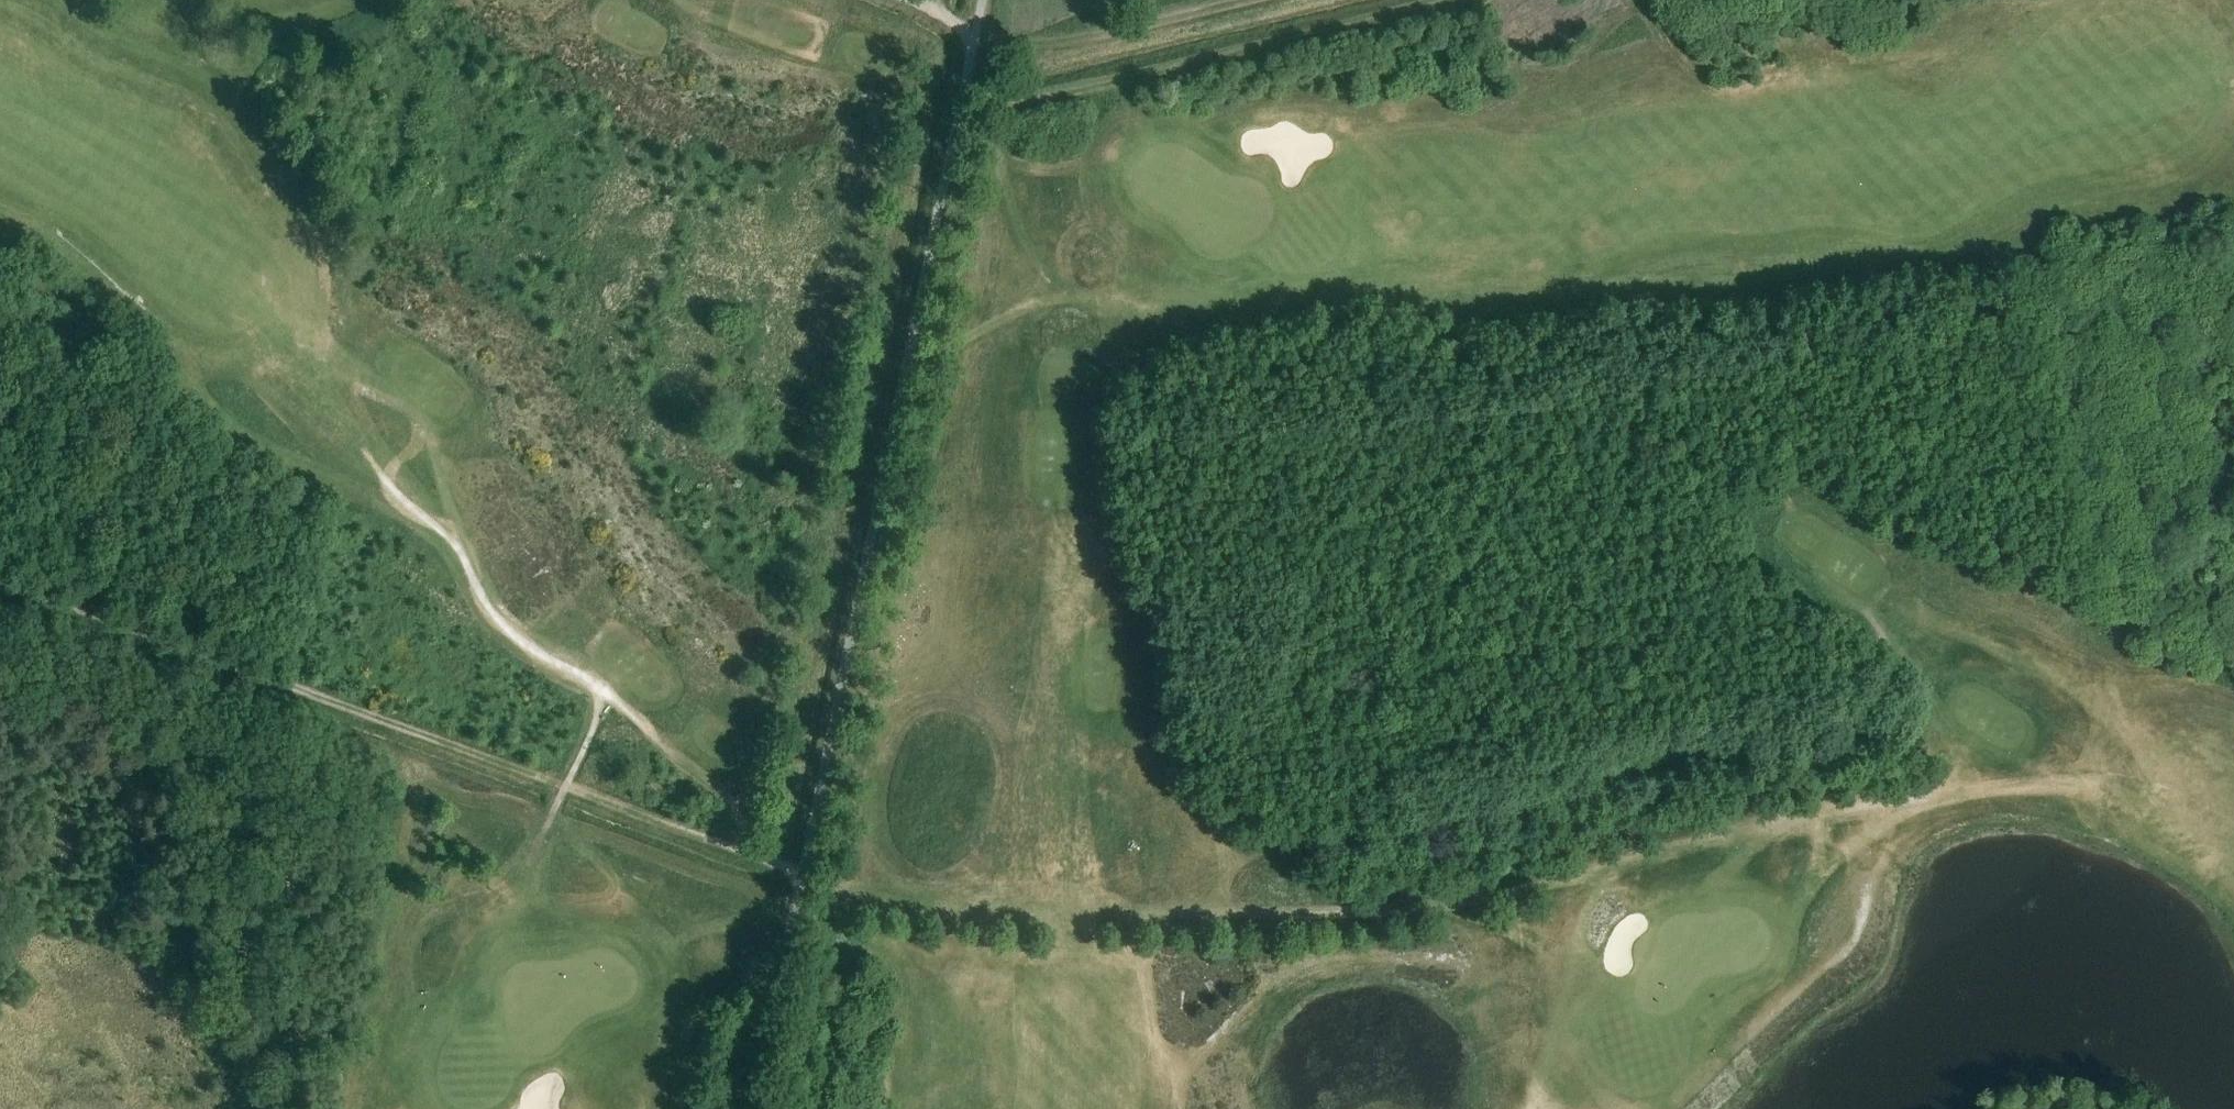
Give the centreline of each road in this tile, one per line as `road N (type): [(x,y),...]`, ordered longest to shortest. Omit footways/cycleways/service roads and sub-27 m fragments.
road 1 (track): [(897,0),(975,33),(1043,45),(1245,0)]

